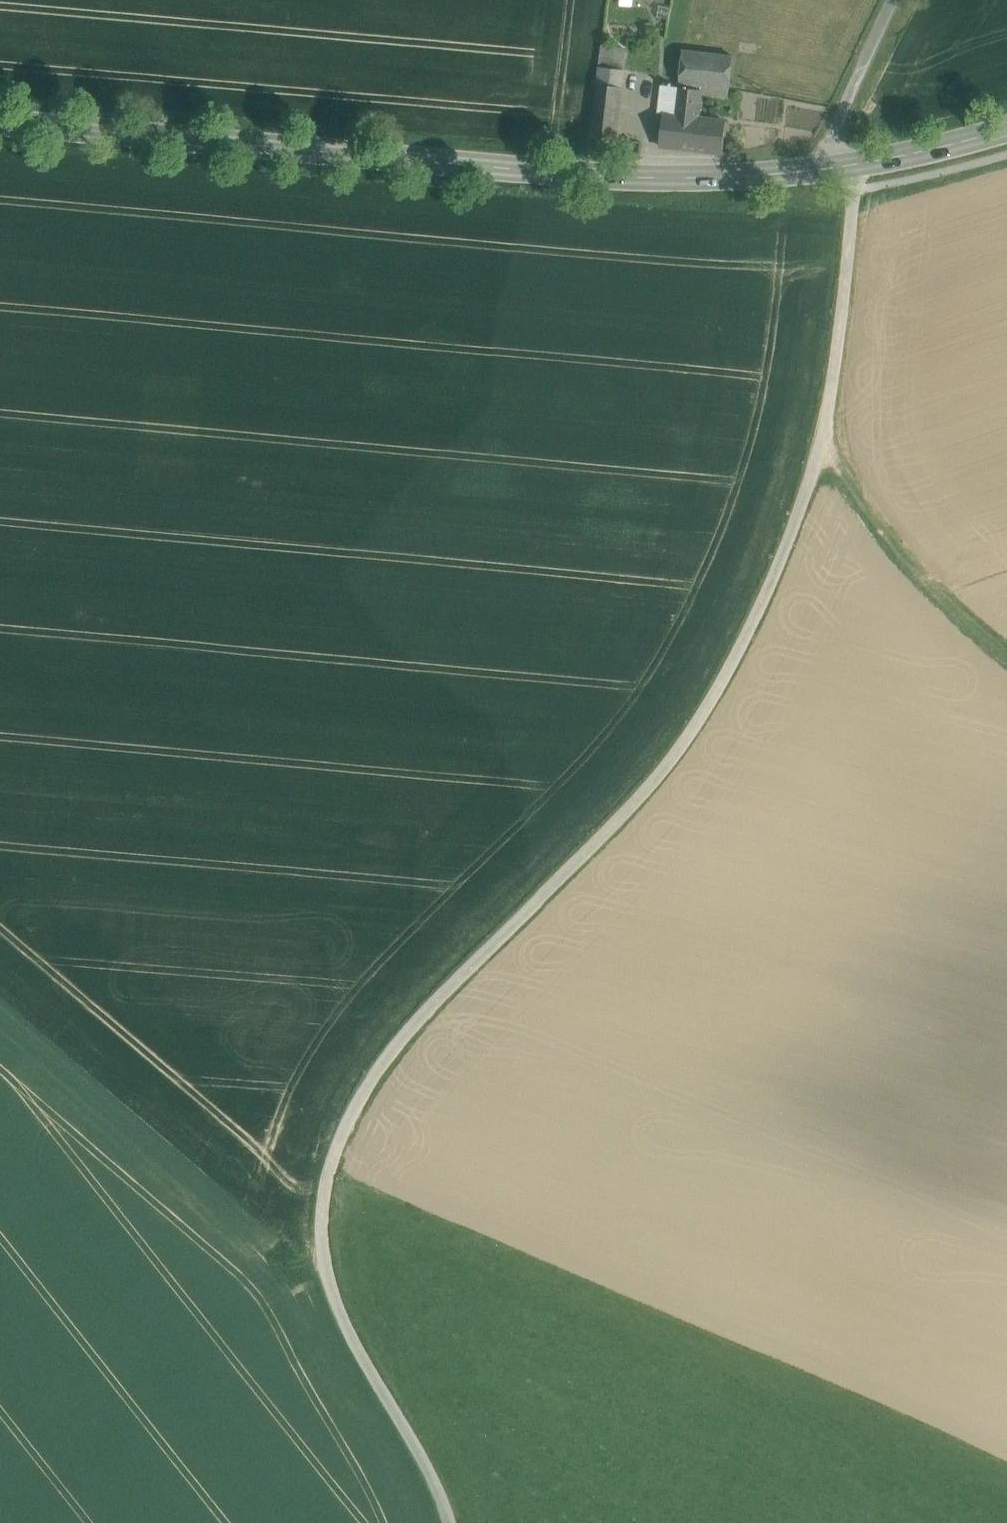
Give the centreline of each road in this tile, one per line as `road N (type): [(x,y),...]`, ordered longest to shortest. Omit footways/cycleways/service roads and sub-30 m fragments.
road 1 (track): [(857,190),(821,446),(758,611),(714,697),(652,787),(395,1045),(330,1158),(320,1231),(335,1307),(450,1522)]
road 2 (secondary): [(0,126),(698,185),(851,168),(1006,135)]

